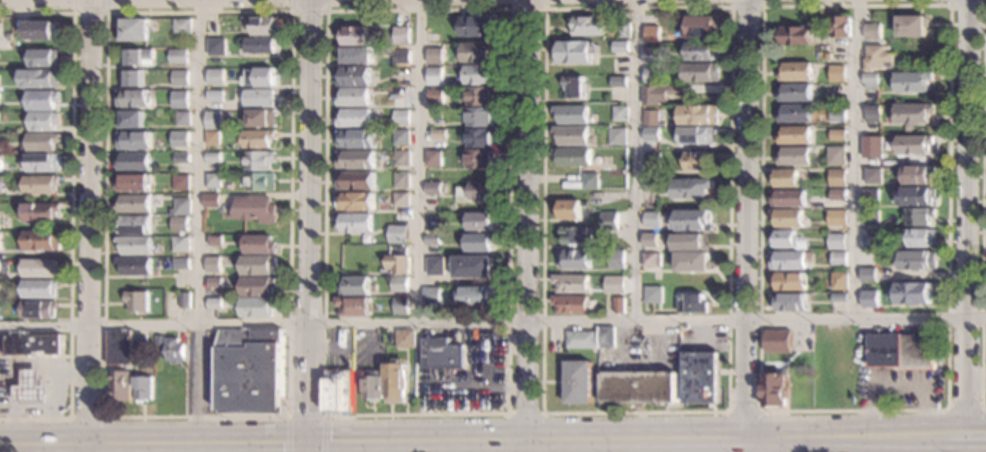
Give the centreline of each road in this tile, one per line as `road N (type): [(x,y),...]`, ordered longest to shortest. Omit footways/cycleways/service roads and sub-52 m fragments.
road 1 (secondary): [(0,447),(743,440)]
road 2 (residential): [(90,0),(87,451)]
road 3 (residential): [(310,0),(308,451)]
road 4 (residential): [(527,0),(526,442)]
road 5 (residential): [(747,0),(743,440)]
road 6 (residential): [(966,434),(970,0)]
road 7 (secondary): [(743,440),(966,434)]

